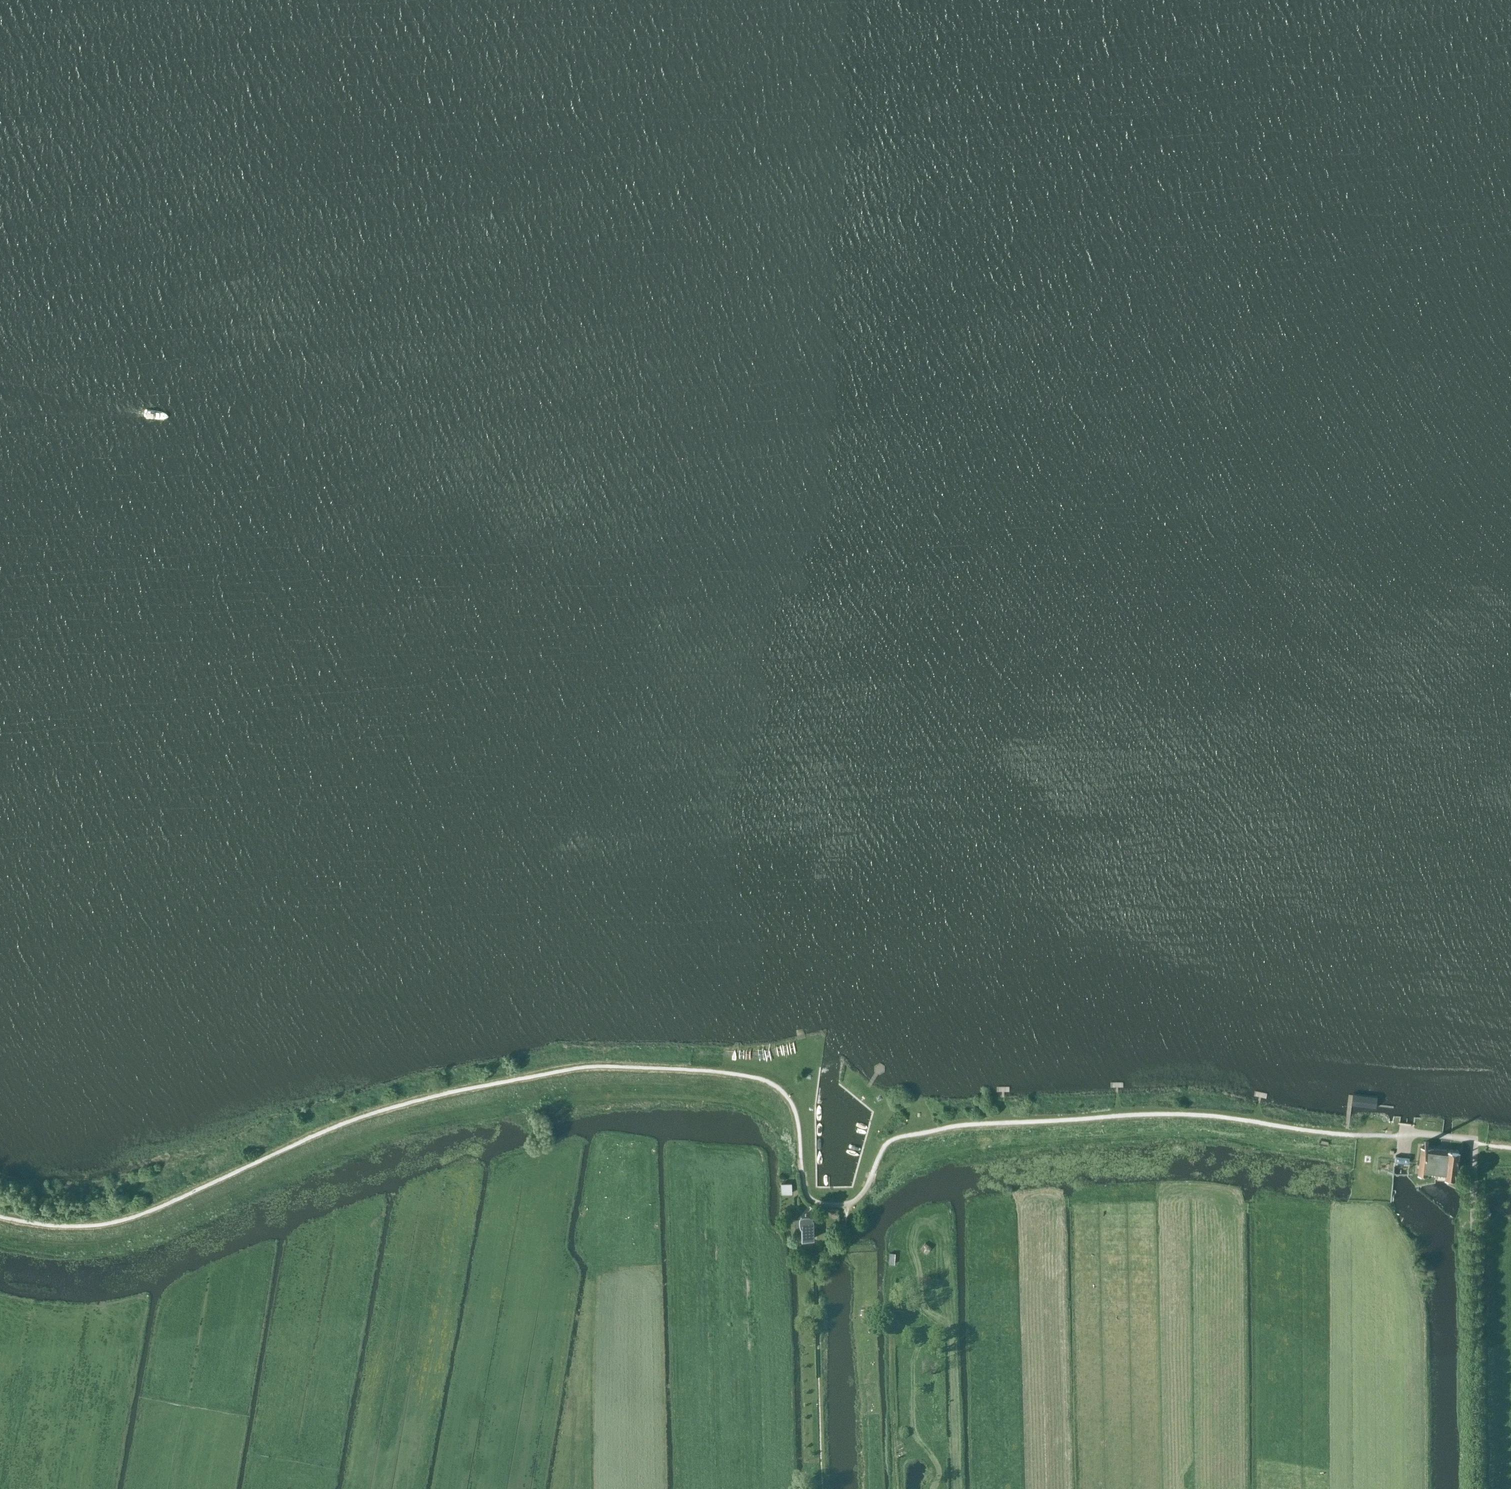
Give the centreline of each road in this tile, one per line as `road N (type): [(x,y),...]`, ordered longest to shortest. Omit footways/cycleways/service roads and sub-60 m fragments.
road 1 (unclassified): [(1475,1488),(1475,1144)]

